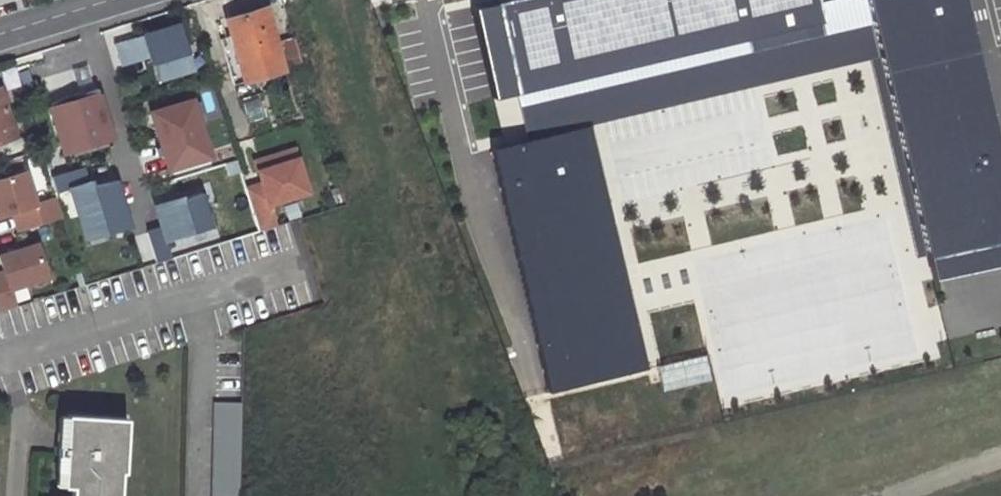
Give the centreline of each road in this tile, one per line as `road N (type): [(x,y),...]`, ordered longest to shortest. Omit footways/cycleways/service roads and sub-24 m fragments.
road 1 (residential): [(0,359),(309,260)]

